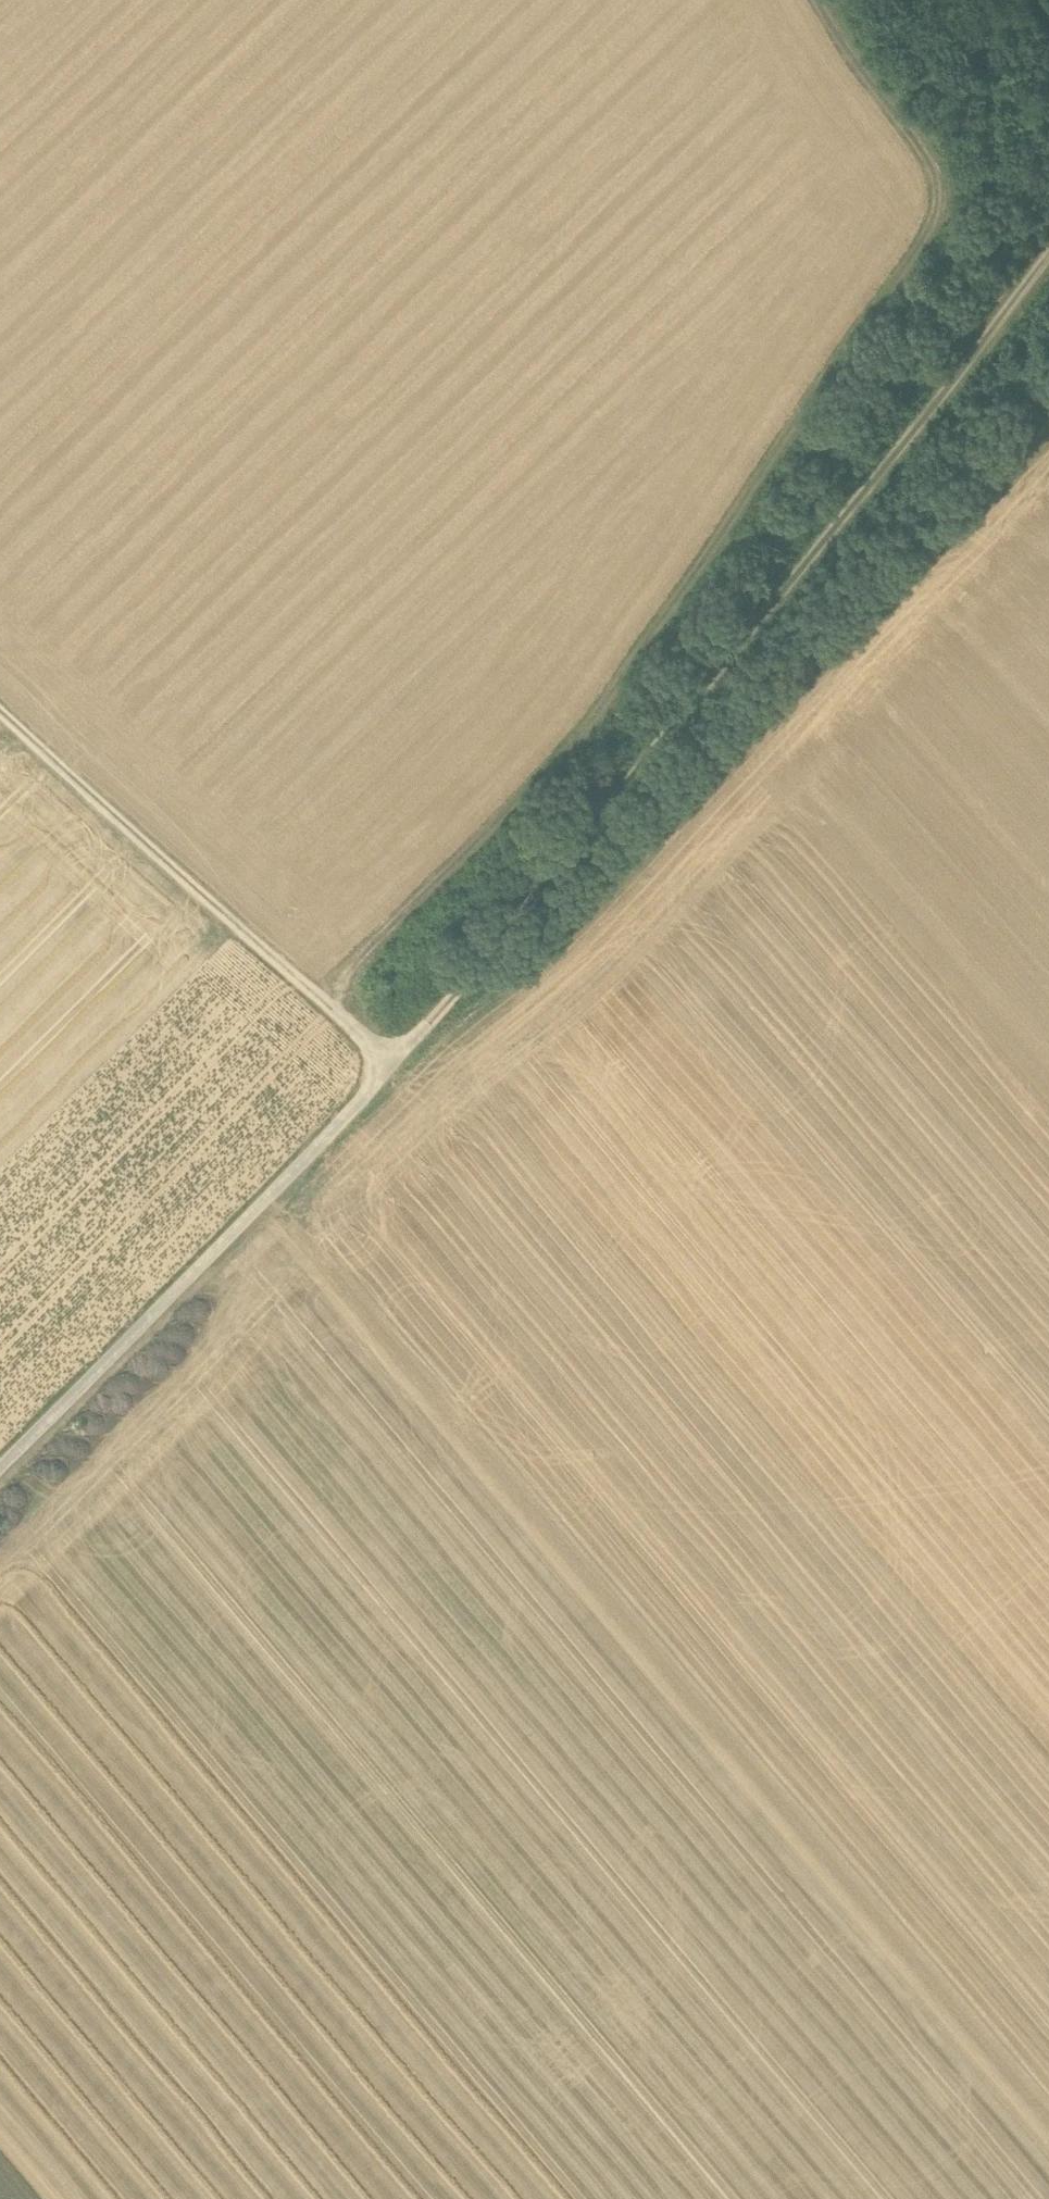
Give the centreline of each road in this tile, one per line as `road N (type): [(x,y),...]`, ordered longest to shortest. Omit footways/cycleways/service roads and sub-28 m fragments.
road 1 (track): [(1048,263),(740,662),(462,990),(0,1457)]
road 2 (track): [(828,0),(922,157),(939,199),(933,242),(557,770),(387,935),(329,1006)]
road 3 (track): [(329,1006),(0,716)]

